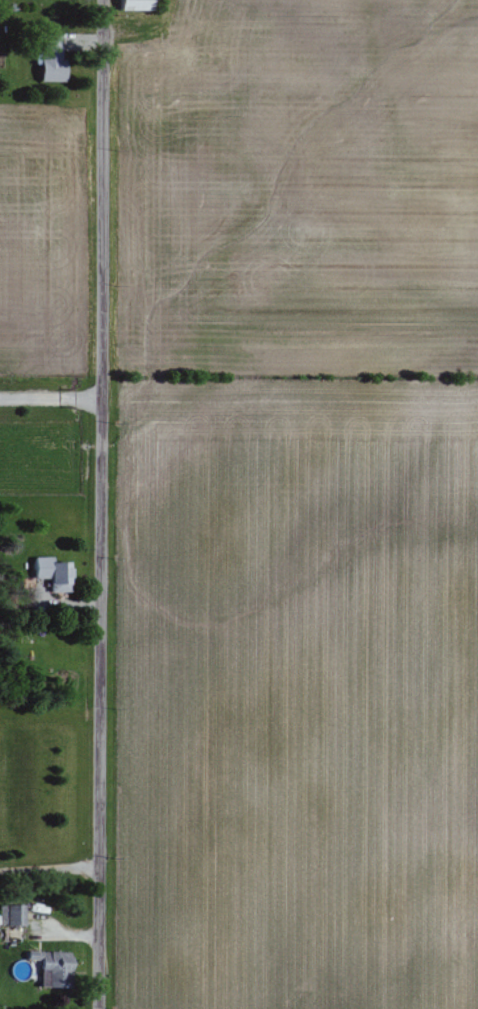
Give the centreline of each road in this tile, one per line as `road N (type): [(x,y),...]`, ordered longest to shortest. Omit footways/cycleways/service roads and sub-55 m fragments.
road 1 (residential): [(104,1008),(104,0)]

